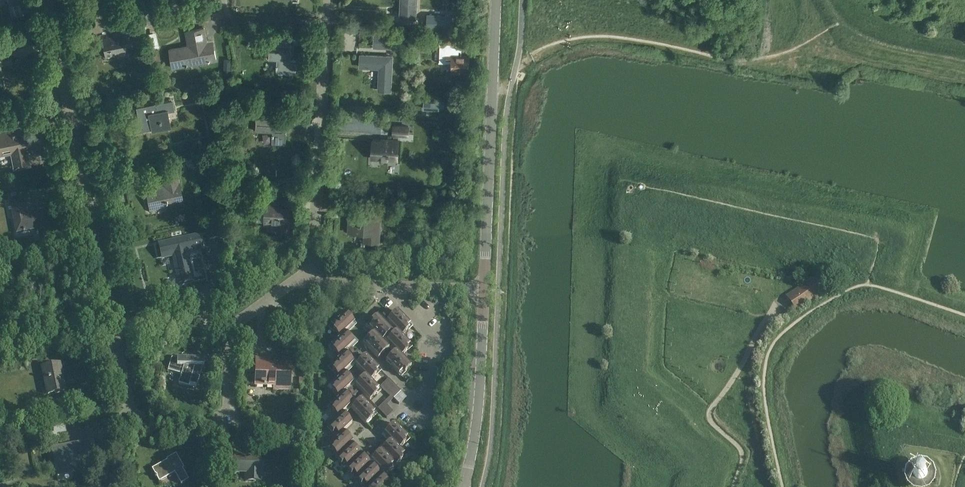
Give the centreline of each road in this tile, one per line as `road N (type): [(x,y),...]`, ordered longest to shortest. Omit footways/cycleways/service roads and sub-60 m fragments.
road 1 (residential): [(108,322),(50,0)]
road 2 (secondary): [(484,288),(497,0)]
road 3 (residential): [(311,283),(327,0)]
road 4 (secondary): [(462,486),(479,401),(484,288)]

